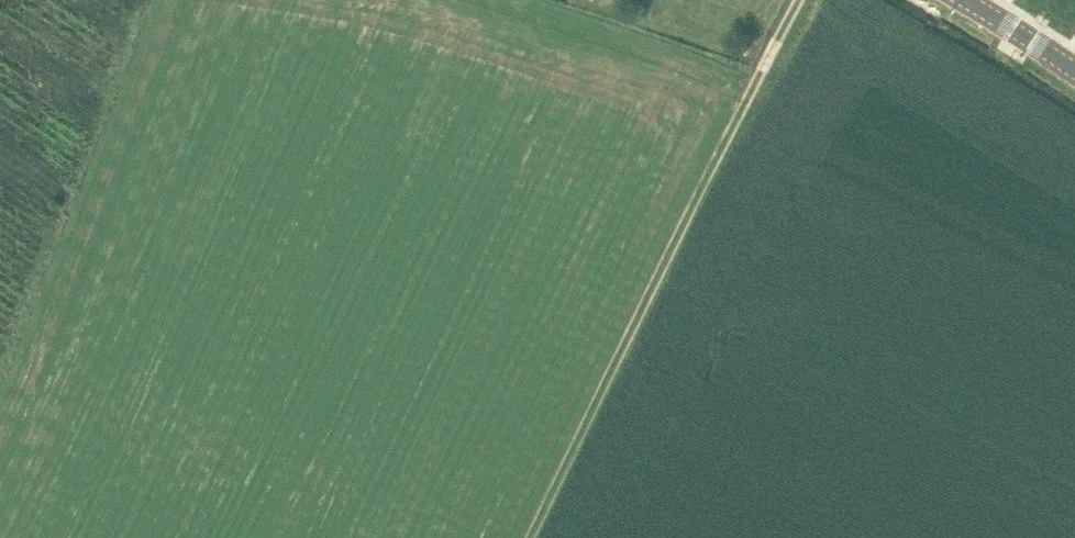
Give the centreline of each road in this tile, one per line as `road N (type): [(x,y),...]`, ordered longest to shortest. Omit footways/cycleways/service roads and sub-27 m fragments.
road 1 (track): [(533,537),(794,0)]
road 2 (secondary): [(1074,70),(966,0)]

